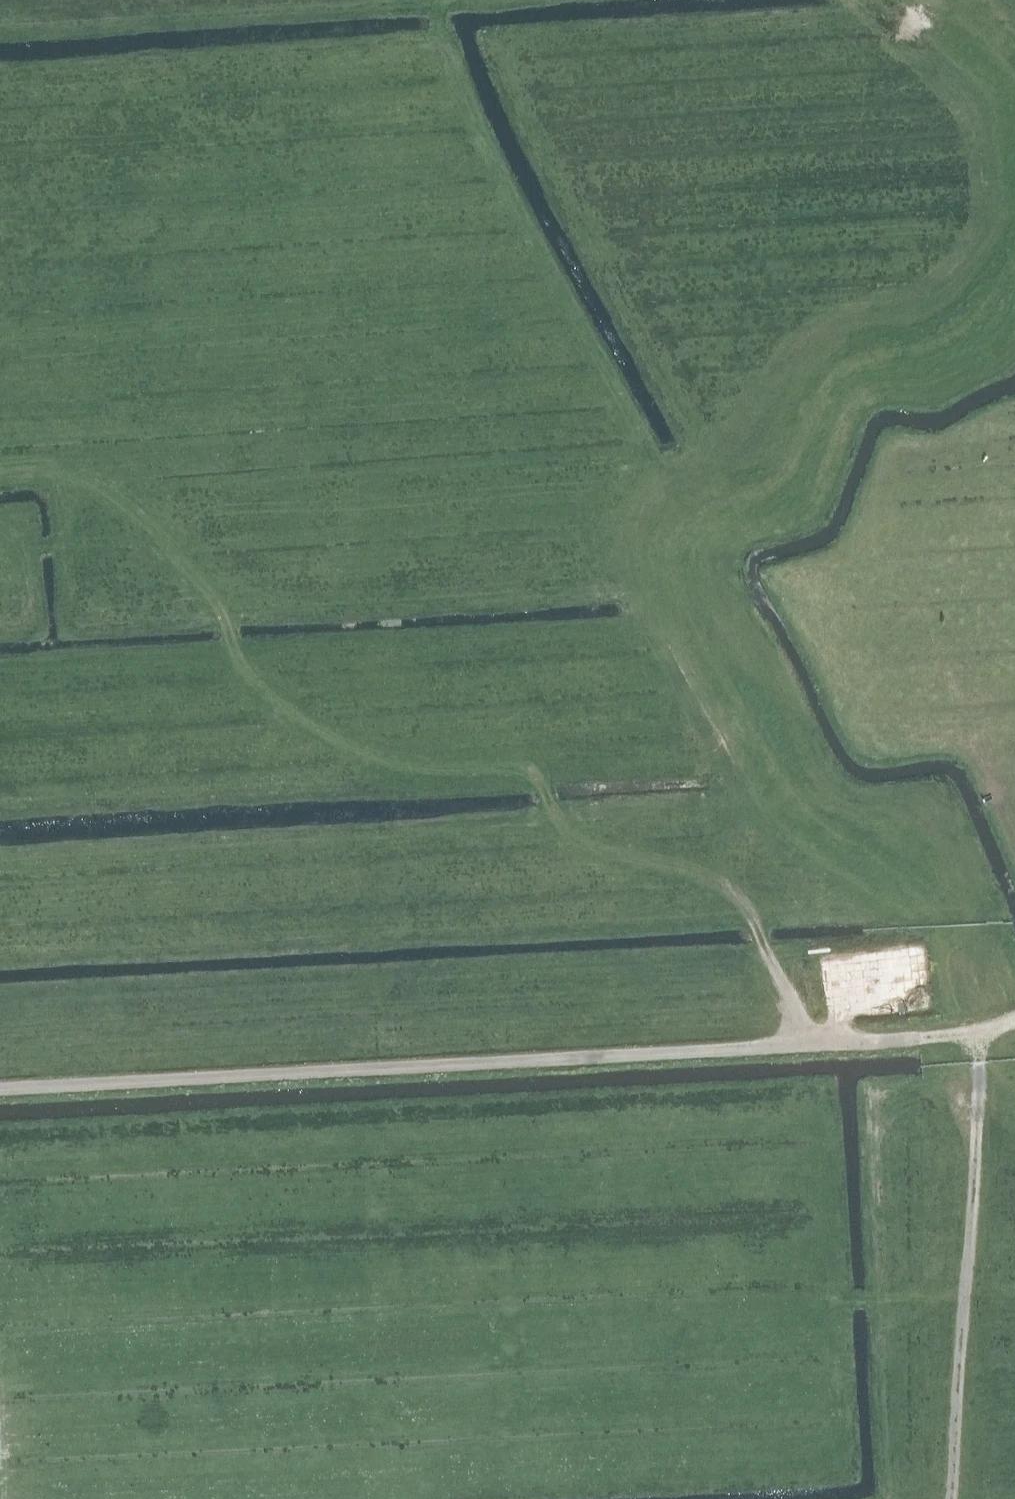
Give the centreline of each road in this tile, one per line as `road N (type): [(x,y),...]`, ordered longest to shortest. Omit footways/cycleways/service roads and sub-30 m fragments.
road 1 (track): [(0,476),(85,482),(184,565),(243,669),(305,725),(409,768),(522,763),(576,835),(729,891),(750,915),(814,1044)]
road 2 (track): [(0,1089),(977,1034)]
road 3 (track): [(950,1498),(977,1034)]

